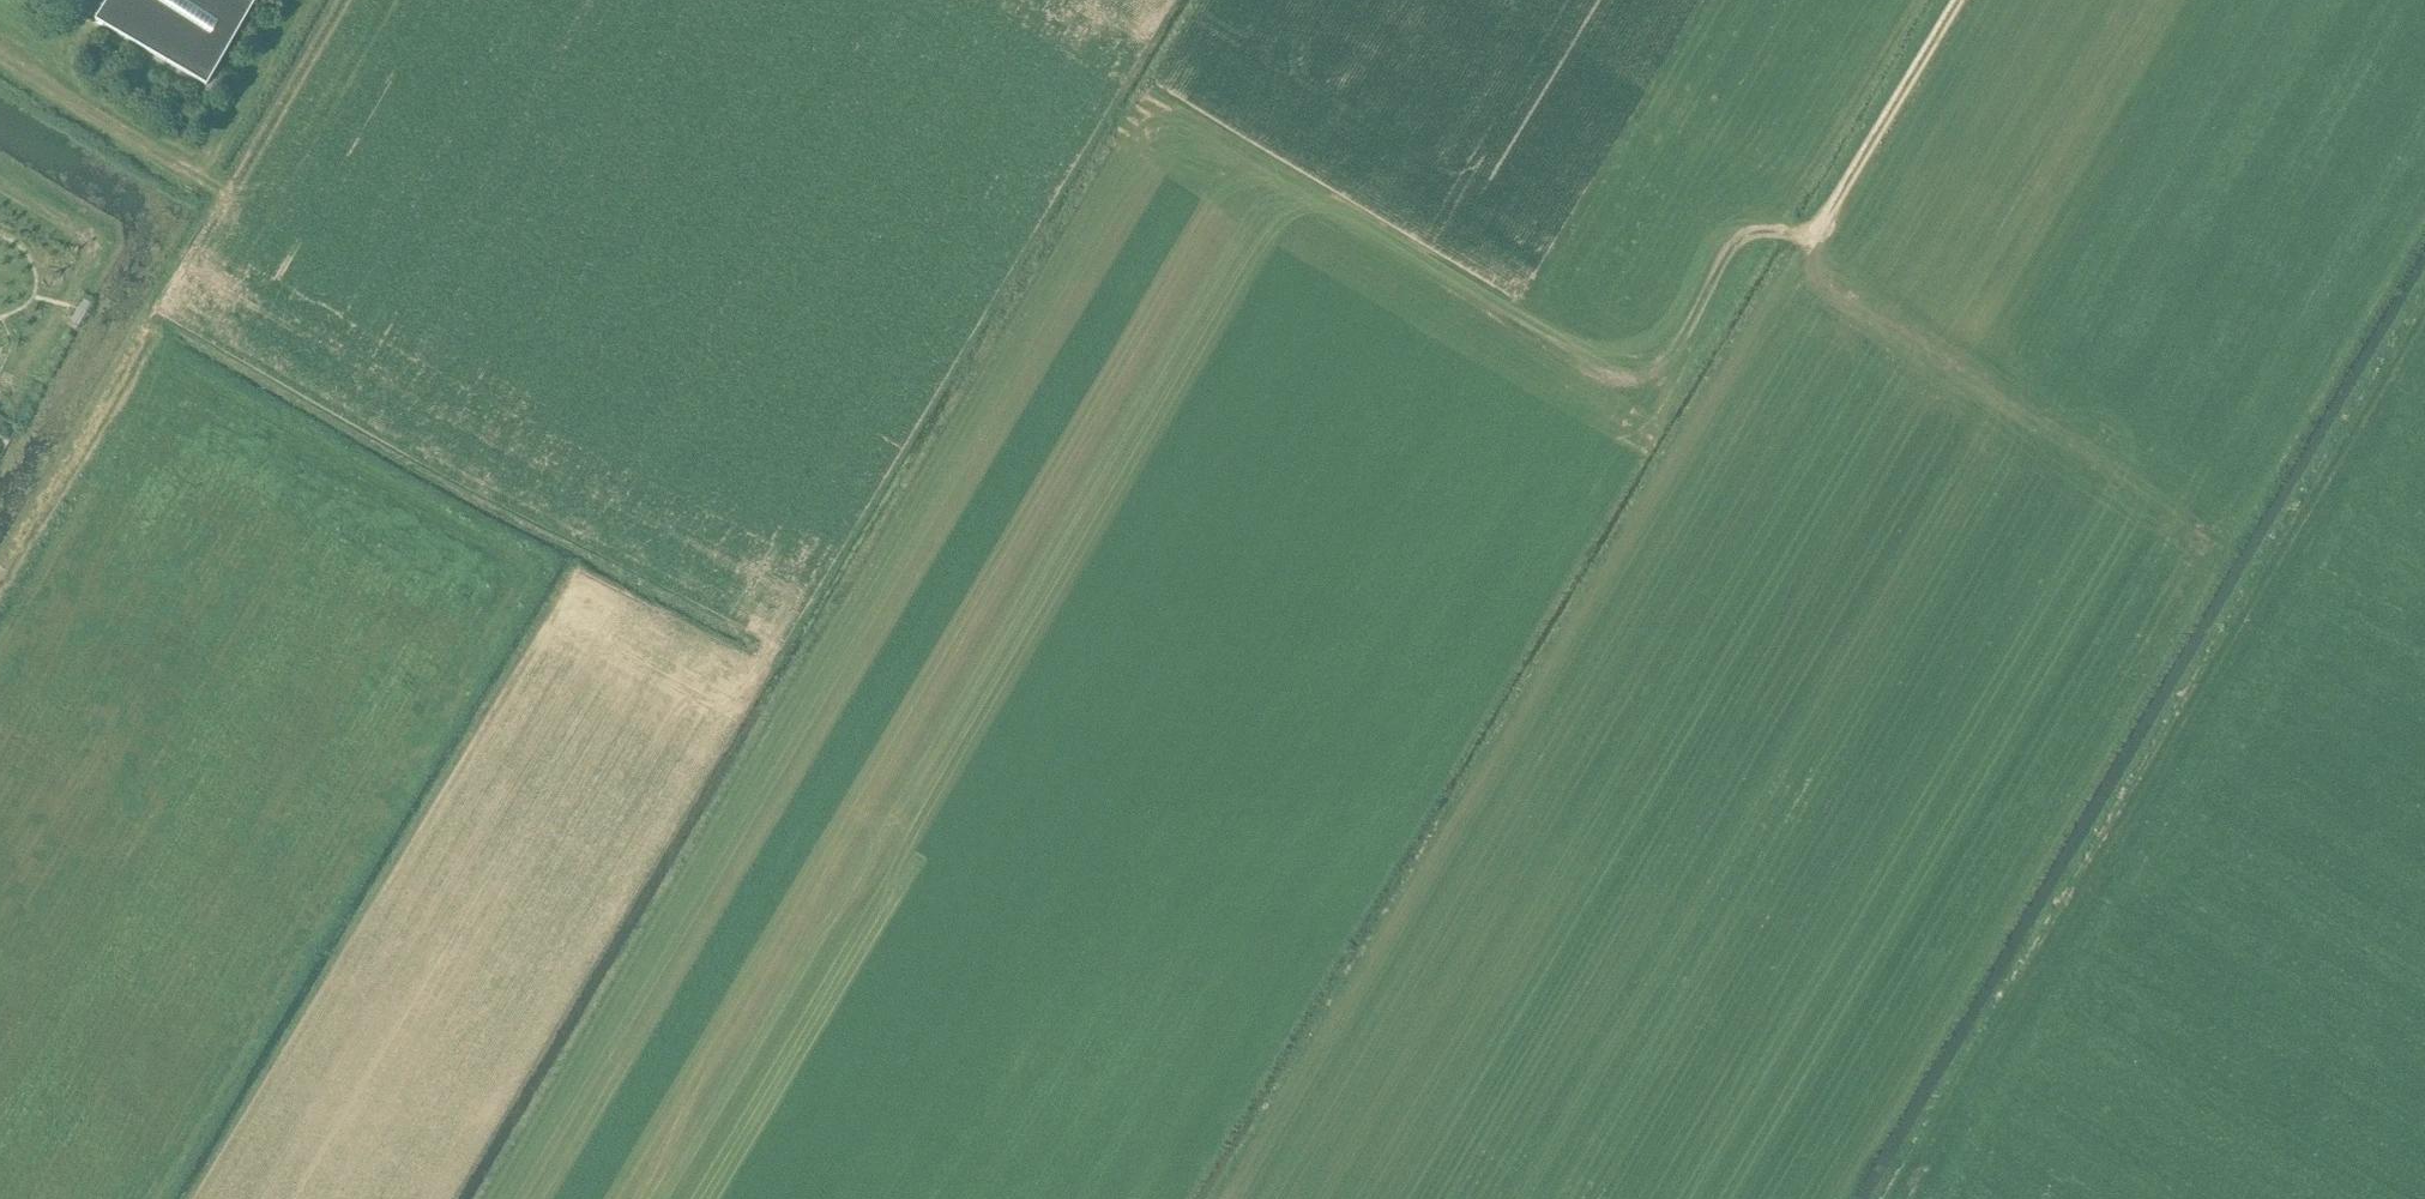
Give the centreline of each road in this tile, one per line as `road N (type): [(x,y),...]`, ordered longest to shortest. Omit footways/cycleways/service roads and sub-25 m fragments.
road 1 (track): [(1808,241),(1956,0)]

